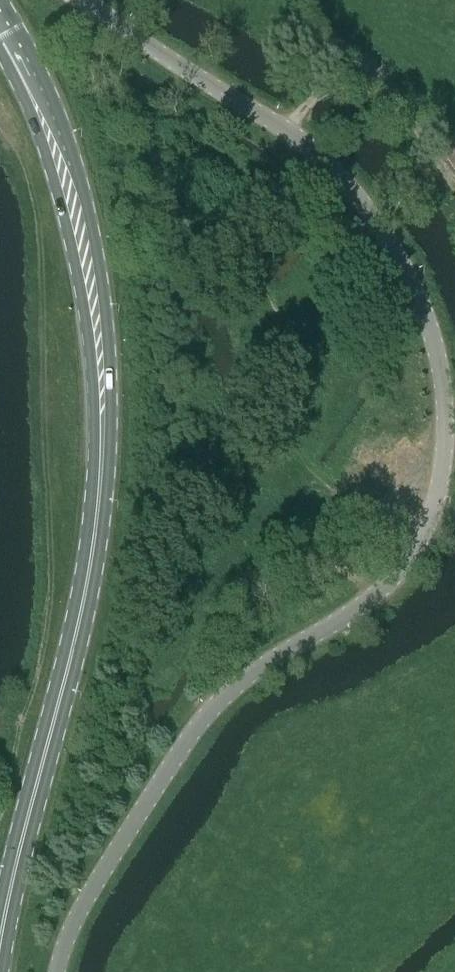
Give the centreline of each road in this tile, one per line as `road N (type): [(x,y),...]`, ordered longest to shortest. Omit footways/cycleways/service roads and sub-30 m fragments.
road 1 (unclassified): [(86,0),(322,166),(364,213),(423,314),(436,382),(435,458),(424,511),(386,574),(234,682),(176,745),(89,882),(50,971)]
road 2 (primary): [(0,962),(97,552),(105,436),(98,309),(63,170),(28,72),(0,22)]

